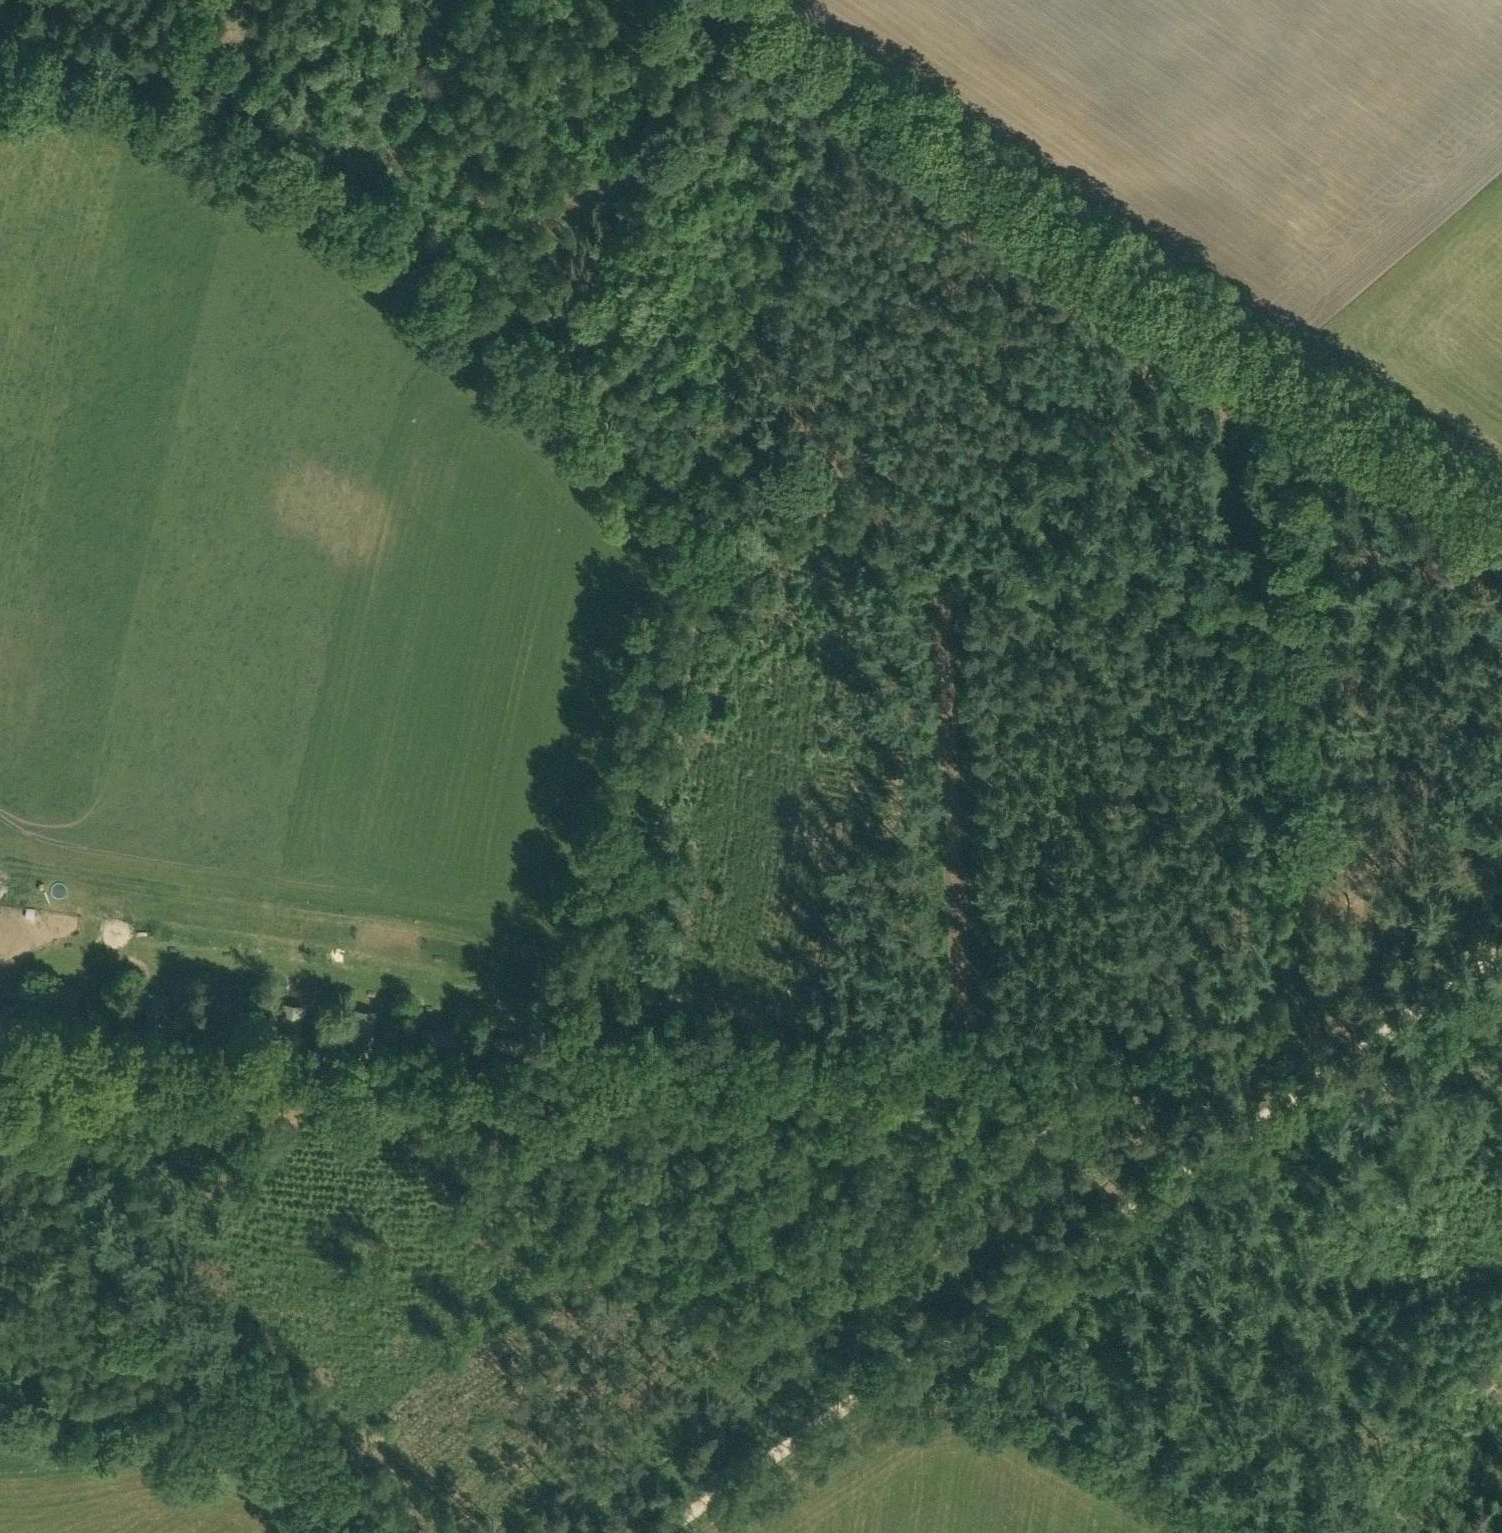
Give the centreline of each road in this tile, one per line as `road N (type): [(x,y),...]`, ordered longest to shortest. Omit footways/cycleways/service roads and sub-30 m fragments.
road 1 (track): [(659,1532),(1501,938)]
road 2 (track): [(1501,530),(746,0)]

